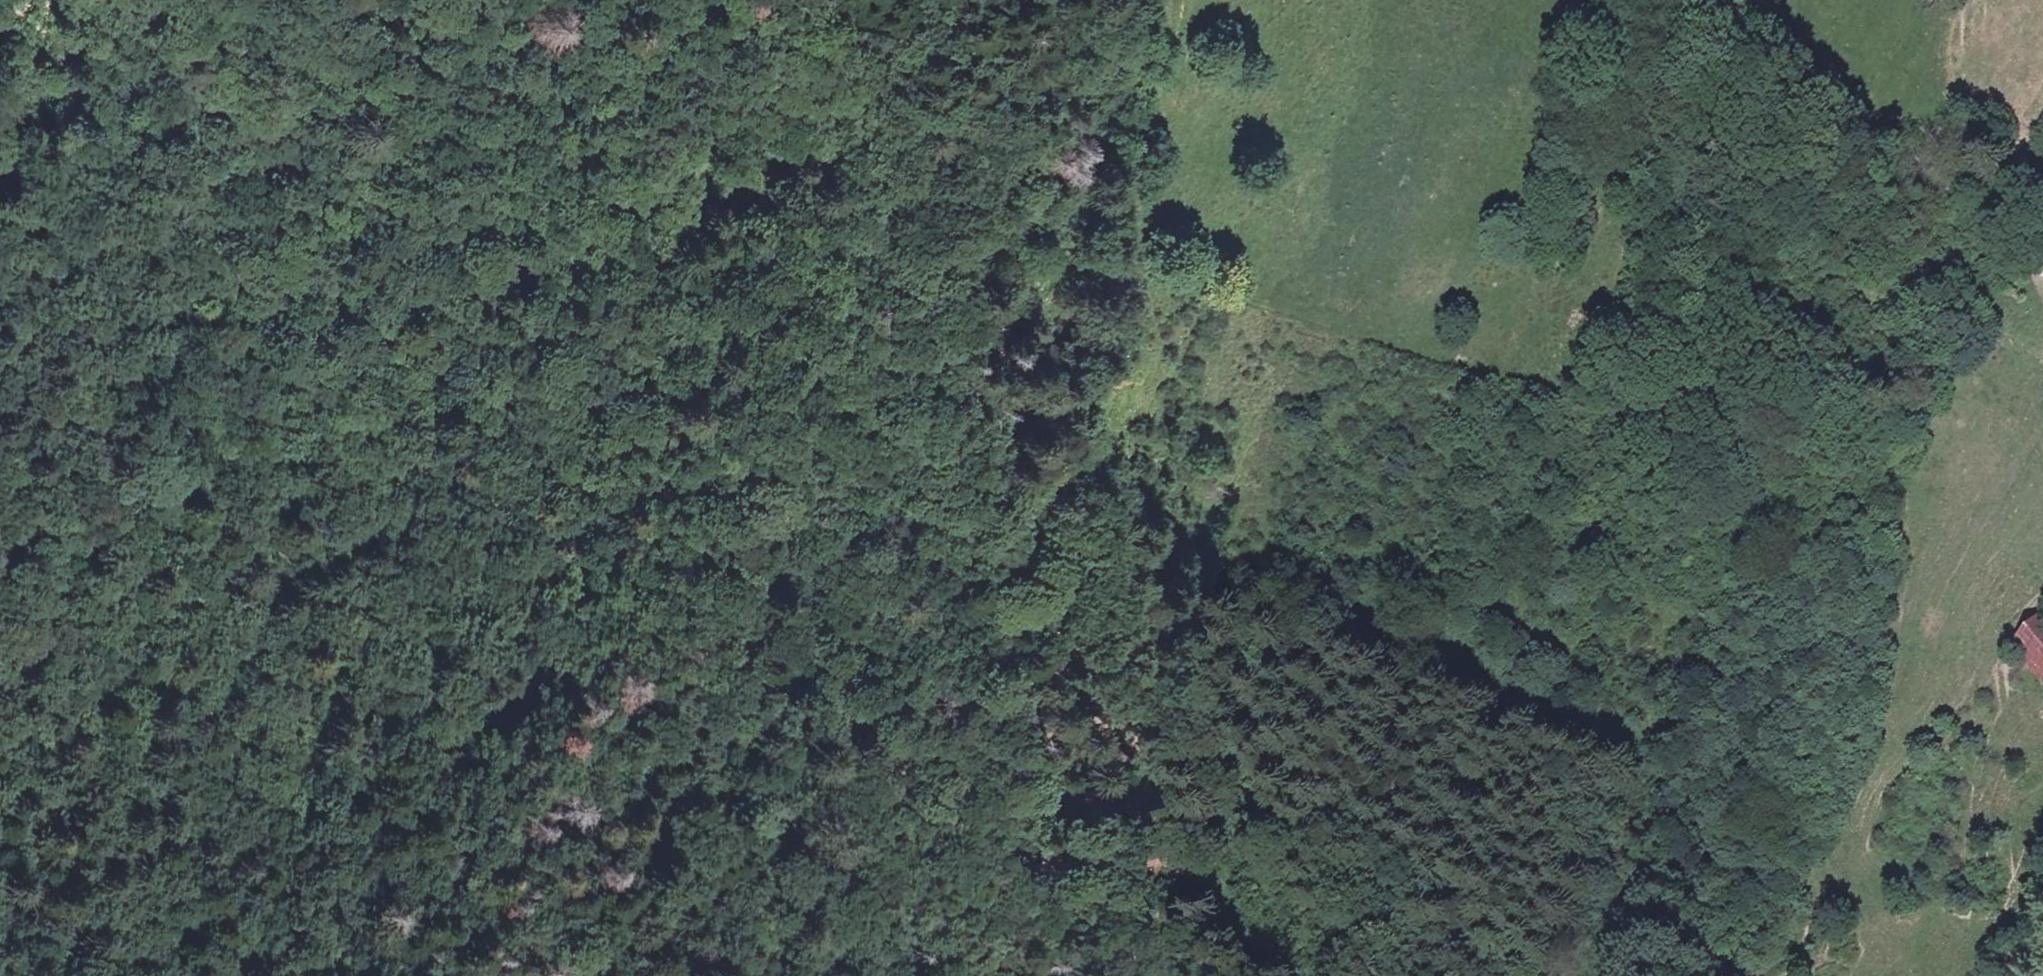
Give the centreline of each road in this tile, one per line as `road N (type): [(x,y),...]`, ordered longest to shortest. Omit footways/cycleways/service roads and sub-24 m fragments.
road 1 (track): [(2026,975),(2042,851)]

